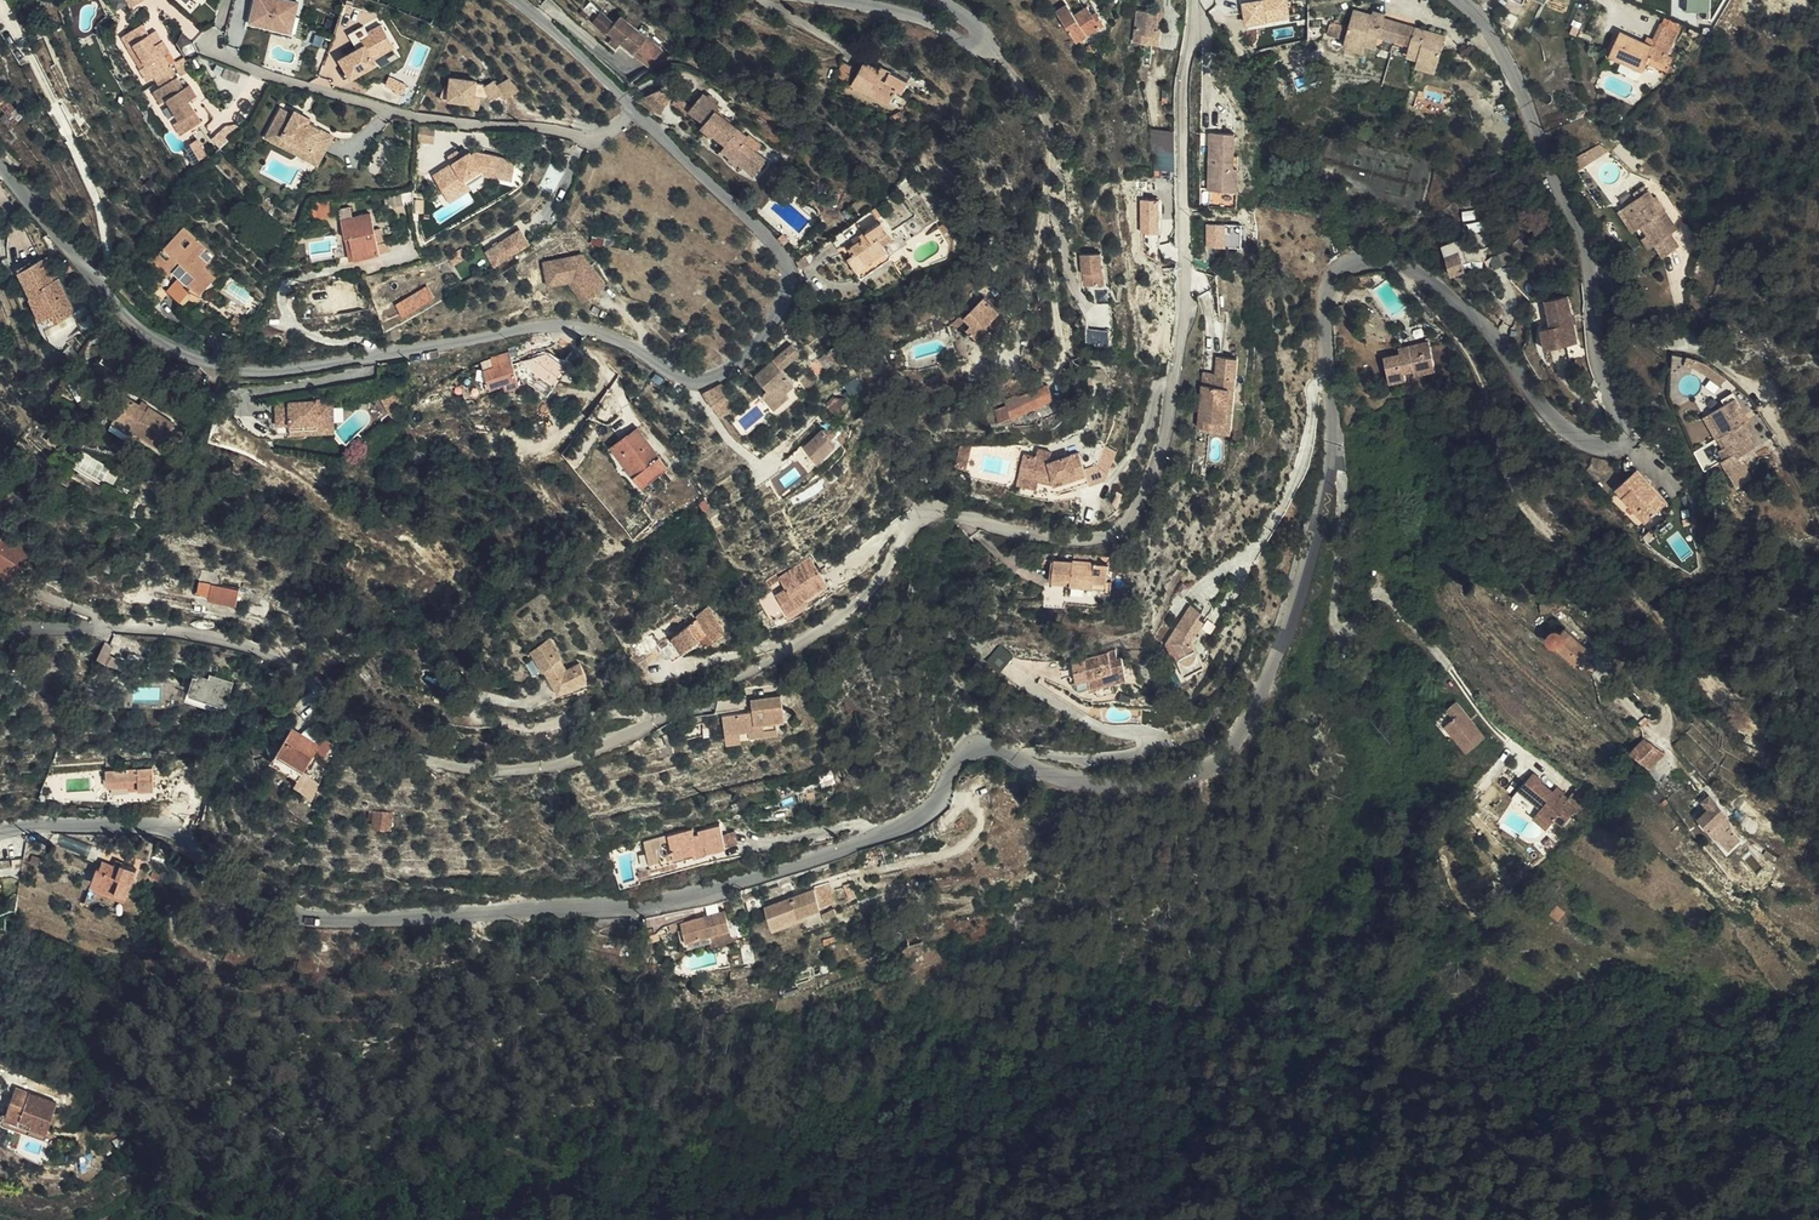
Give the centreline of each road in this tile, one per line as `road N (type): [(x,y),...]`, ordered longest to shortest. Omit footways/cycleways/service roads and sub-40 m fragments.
road 1 (residential): [(0,832),(168,829),(230,889),(299,915),(624,909),(674,901),(880,835),(930,807),(966,755),(996,754),(1110,784),(1166,782),(1212,765),(1232,751),(1252,717),(1318,530),(1330,463),(1323,311),(1338,270),(1383,261),(1433,282),(1486,331),(1564,427),(1598,445),(1611,444),(1622,429),(1598,362),(1589,265),(1574,210),(1509,61),(1457,0)]
road 2 (residential): [(1195,0),(1185,317),(1157,471),(1123,527),(1086,539),(949,511),(924,516),(844,614),(789,650),(590,754),(497,771),(399,749),(250,648),(145,628),(0,635)]
road 3 (residential): [(0,172),(140,326),(202,363),(259,373),(321,367),(572,328),(699,381),(737,362),(772,328),(789,281),(788,260),(769,233),(632,111)]
road 4 (residential): [(632,111),(602,134),(450,123),(356,103),(238,64),(212,46)]
road 5 (residential): [(821,0),(899,13),(966,48),(979,47),(976,26),(935,0)]
road 6 (track): [(1728,376),(1759,401),(1800,456),(1818,511)]
road 7 (residential): [(632,111),(557,33),(512,0)]

